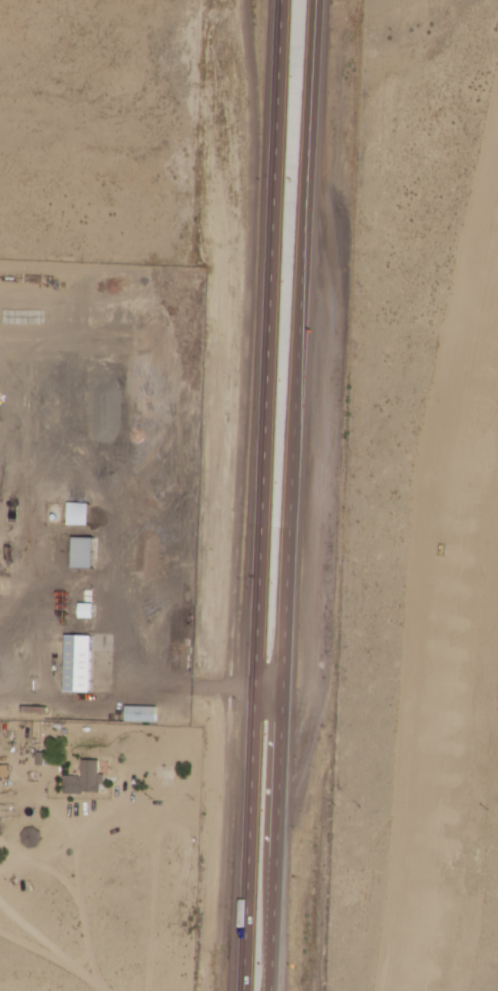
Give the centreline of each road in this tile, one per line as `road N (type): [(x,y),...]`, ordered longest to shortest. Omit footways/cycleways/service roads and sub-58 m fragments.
road 1 (trunk): [(278,990),(324,0)]
road 2 (trunk): [(289,0),(250,990)]

